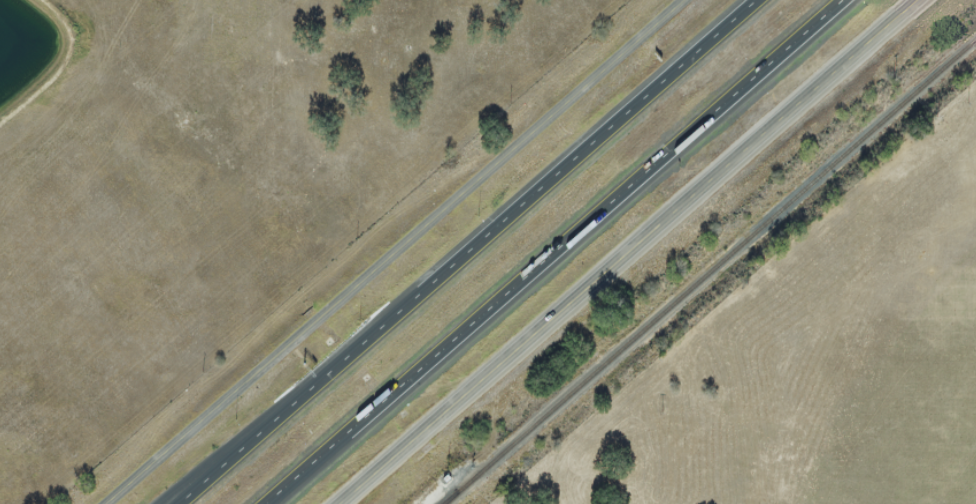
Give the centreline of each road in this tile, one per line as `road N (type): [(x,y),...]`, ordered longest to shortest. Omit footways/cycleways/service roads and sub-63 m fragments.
road 1 (tertiary): [(343,503),(922,0)]
road 2 (motorway): [(265,503),(843,0)]
road 3 (tertiary): [(683,0),(106,503)]
road 4 (motorway): [(753,0),(179,503)]

